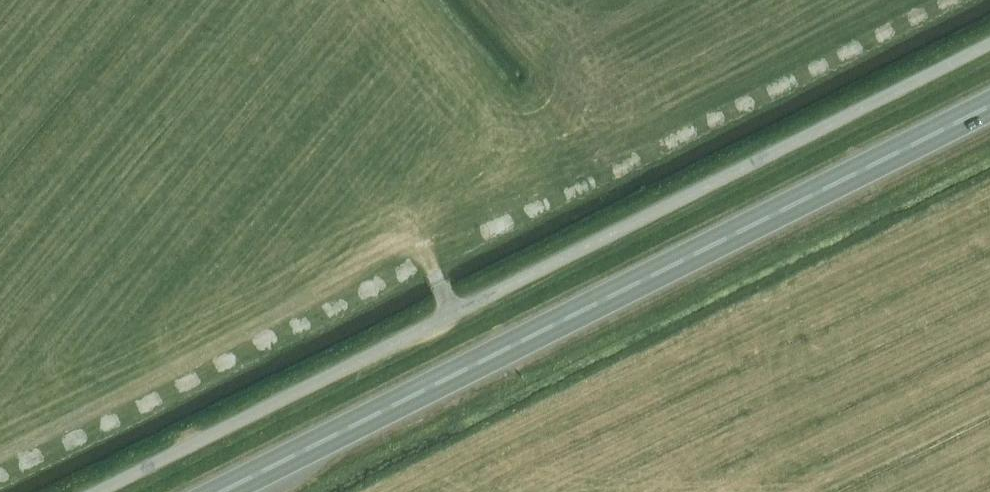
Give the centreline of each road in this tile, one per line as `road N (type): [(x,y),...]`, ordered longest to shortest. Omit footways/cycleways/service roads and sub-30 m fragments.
road 1 (unclassified): [(95,491),(989,45)]
road 2 (trunk): [(216,491),(989,104)]

